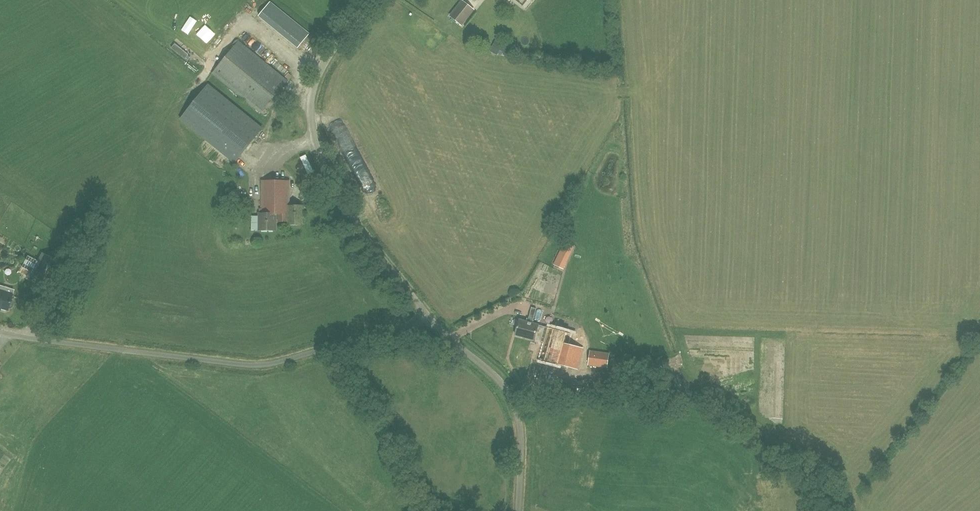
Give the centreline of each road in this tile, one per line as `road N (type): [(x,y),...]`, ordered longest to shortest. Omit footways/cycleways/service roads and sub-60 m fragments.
road 1 (unclassified): [(0,331),(254,366),(431,318)]
road 2 (unclassified): [(431,318),(358,228),(314,138),(319,75),(371,0)]
road 3 (unclassified): [(511,510),(514,406),(501,380),(431,318)]

